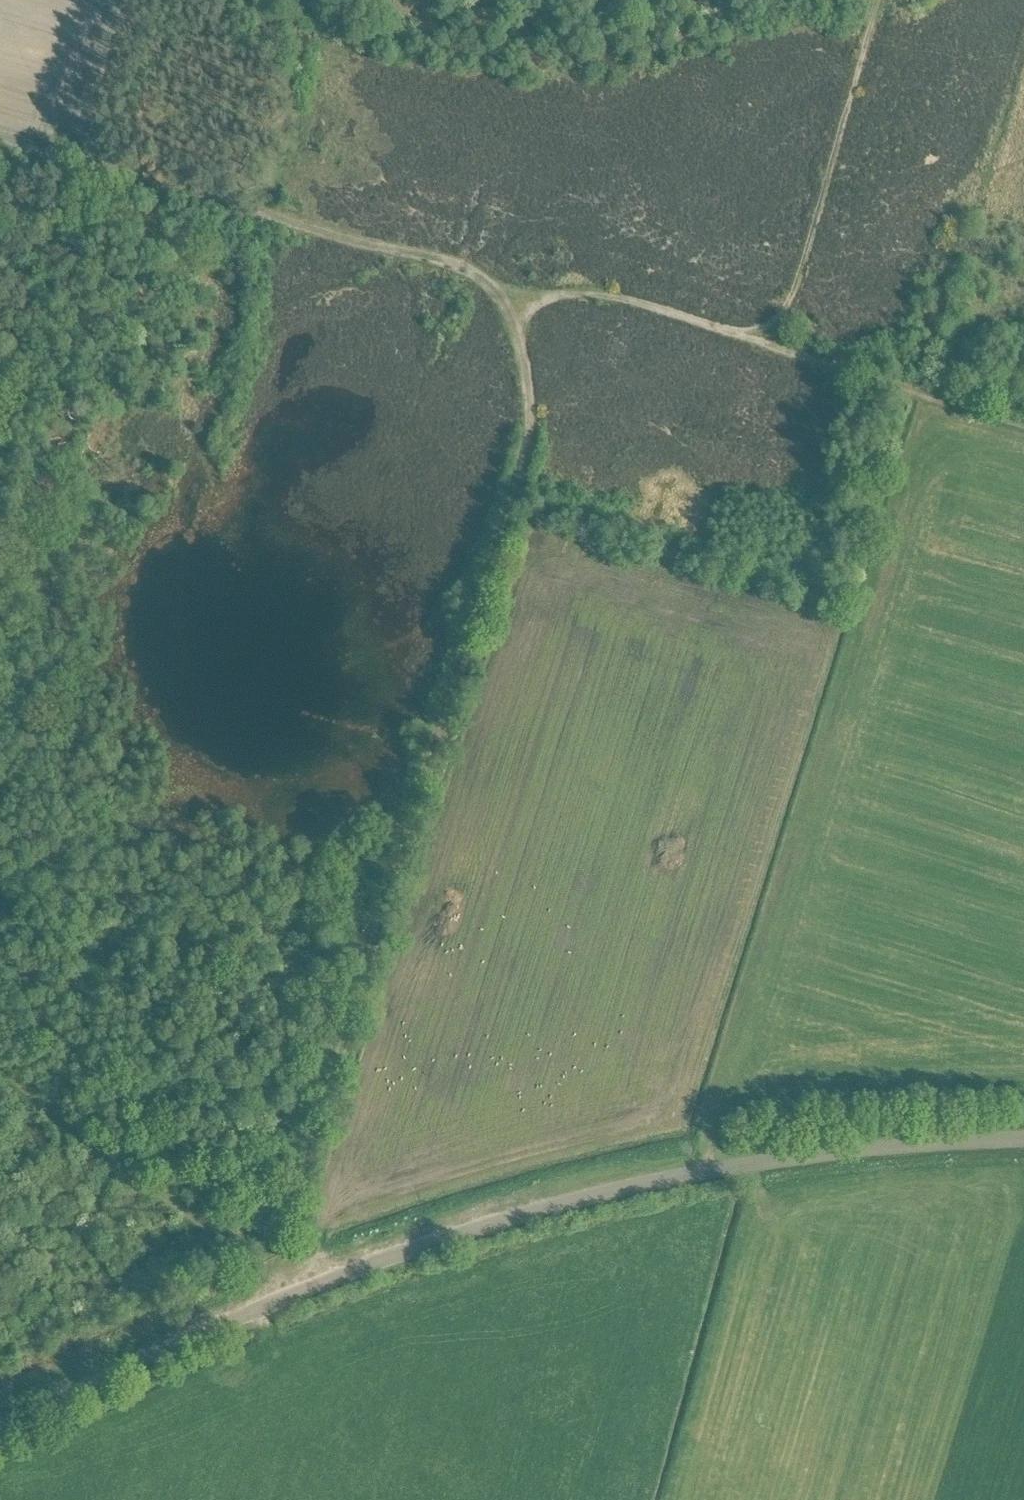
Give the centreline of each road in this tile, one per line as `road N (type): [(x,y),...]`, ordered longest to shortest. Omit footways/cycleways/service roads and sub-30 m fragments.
road 1 (tertiary): [(0,1430),(288,1297),(547,1210),(823,1155),(1023,1140)]

